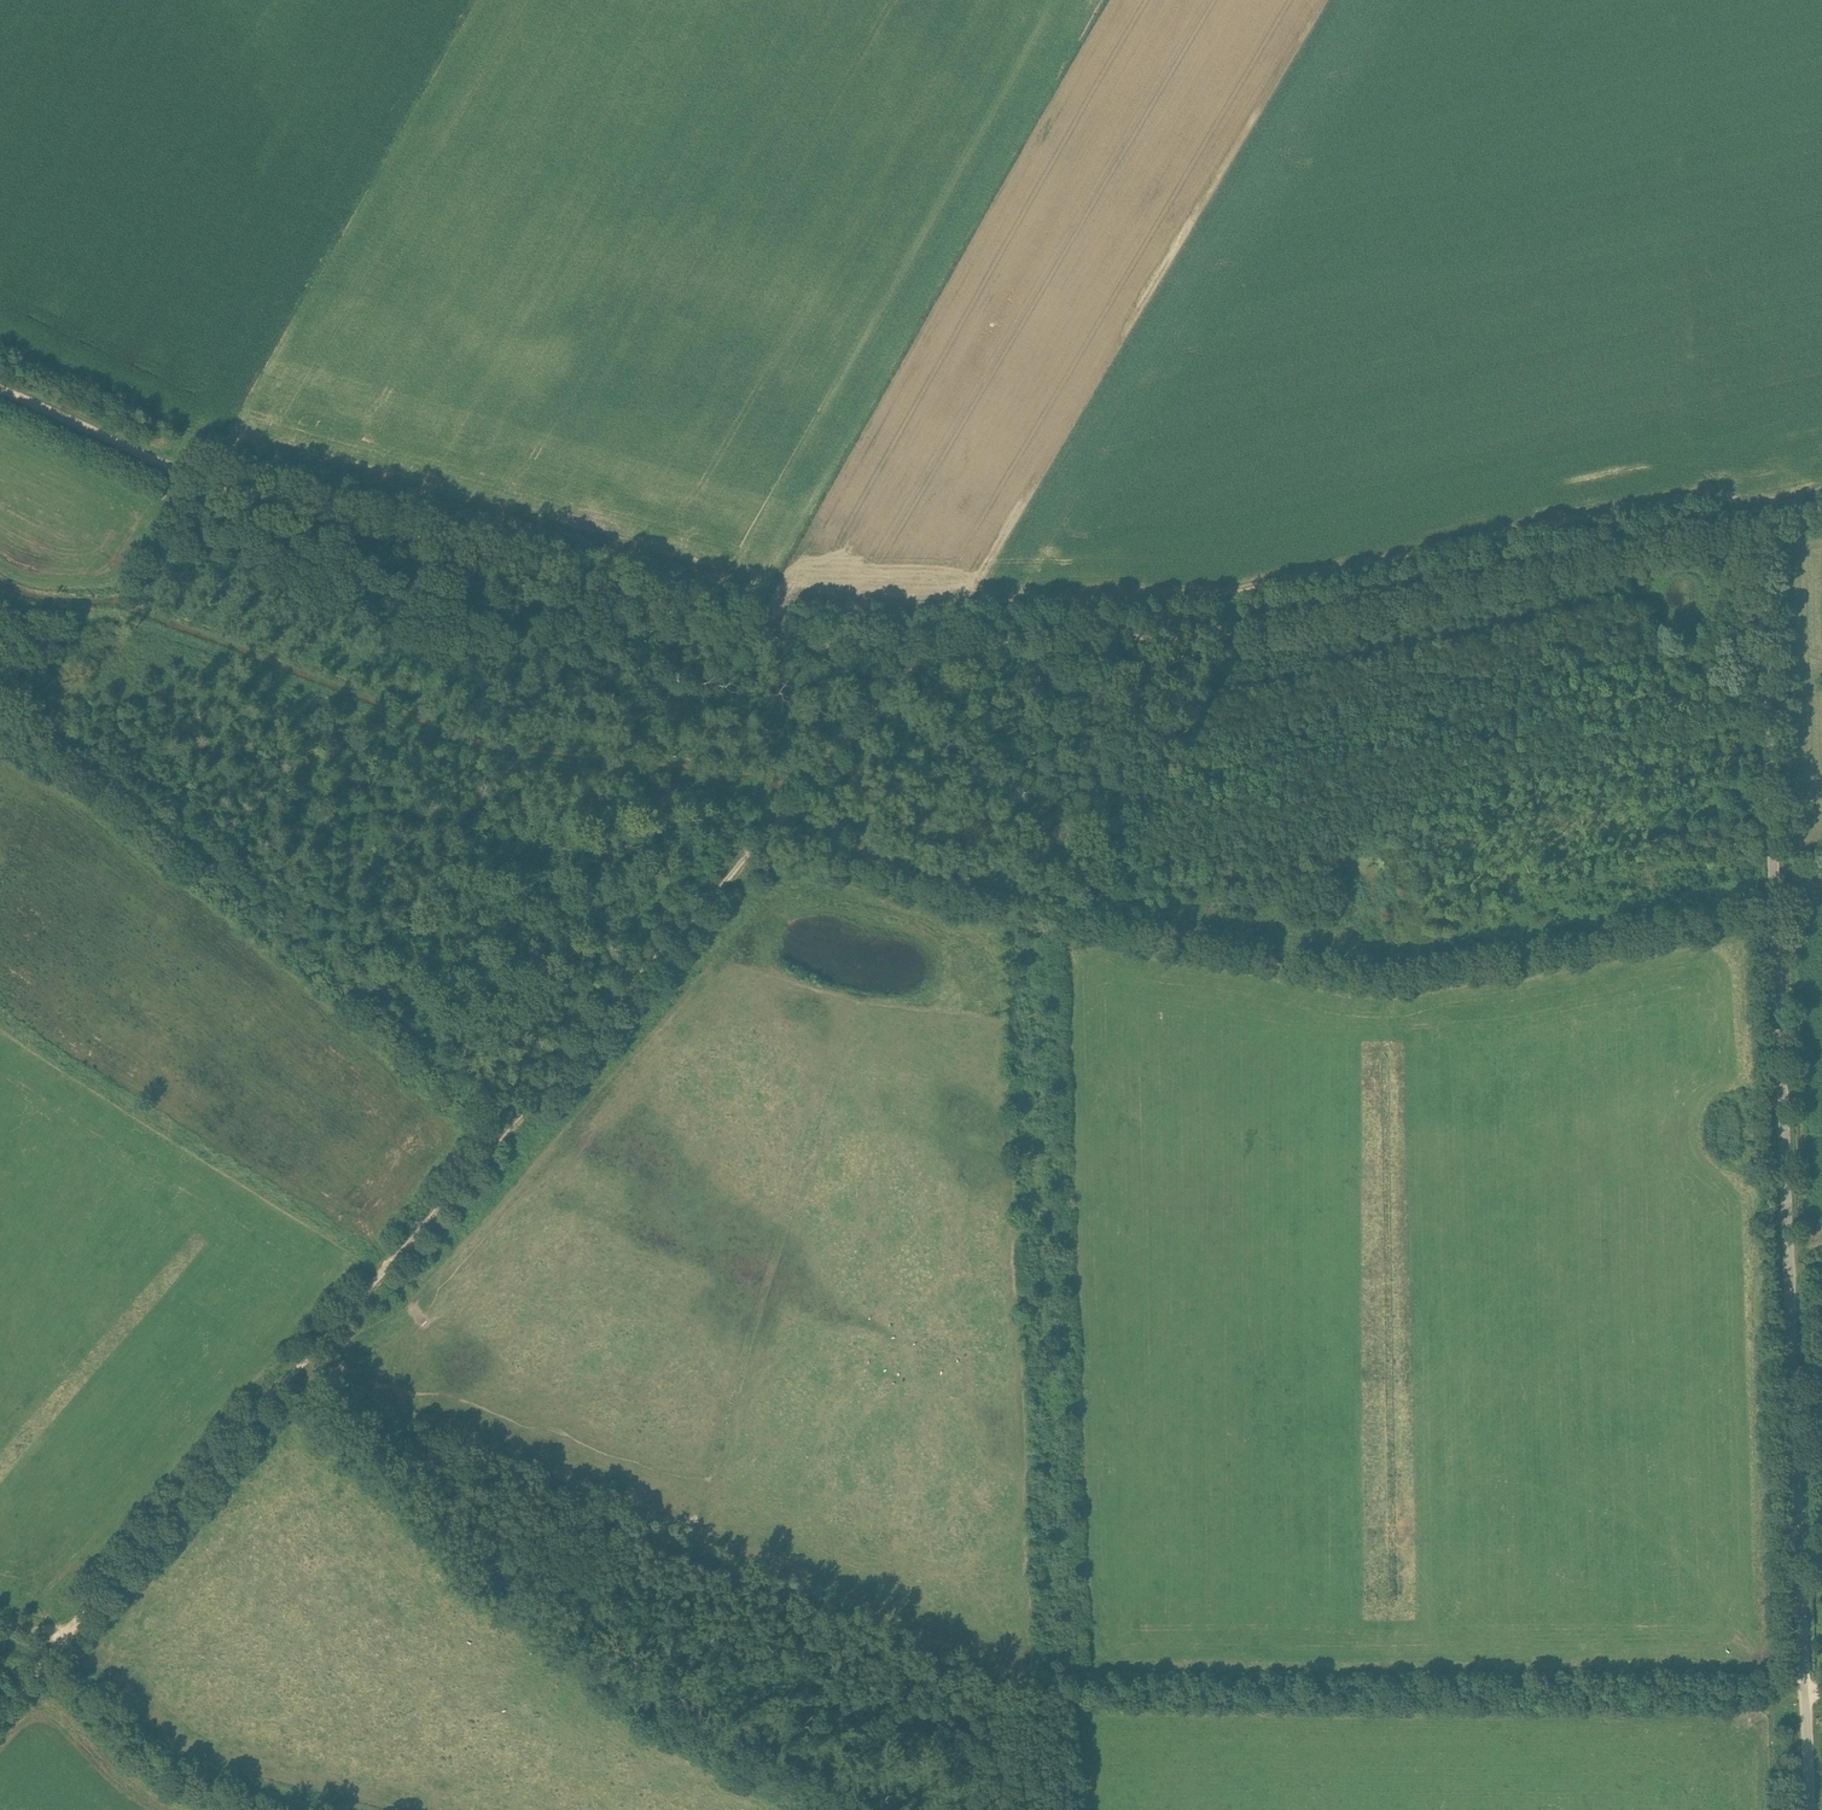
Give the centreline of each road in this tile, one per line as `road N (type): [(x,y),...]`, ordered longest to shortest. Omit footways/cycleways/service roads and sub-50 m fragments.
road 1 (unclassified): [(1802,1809),(1766,523),(1821,511)]
road 2 (track): [(0,385),(196,475),(415,539),(740,632),(847,646),(892,643)]
road 3 (track): [(301,1367),(892,643)]
road 4 (track): [(1046,1809),(1040,1685),(301,1367)]
road 5 (track): [(892,643),(1230,629),(1766,523)]
road 6 (track): [(0,1712),(301,1367)]

